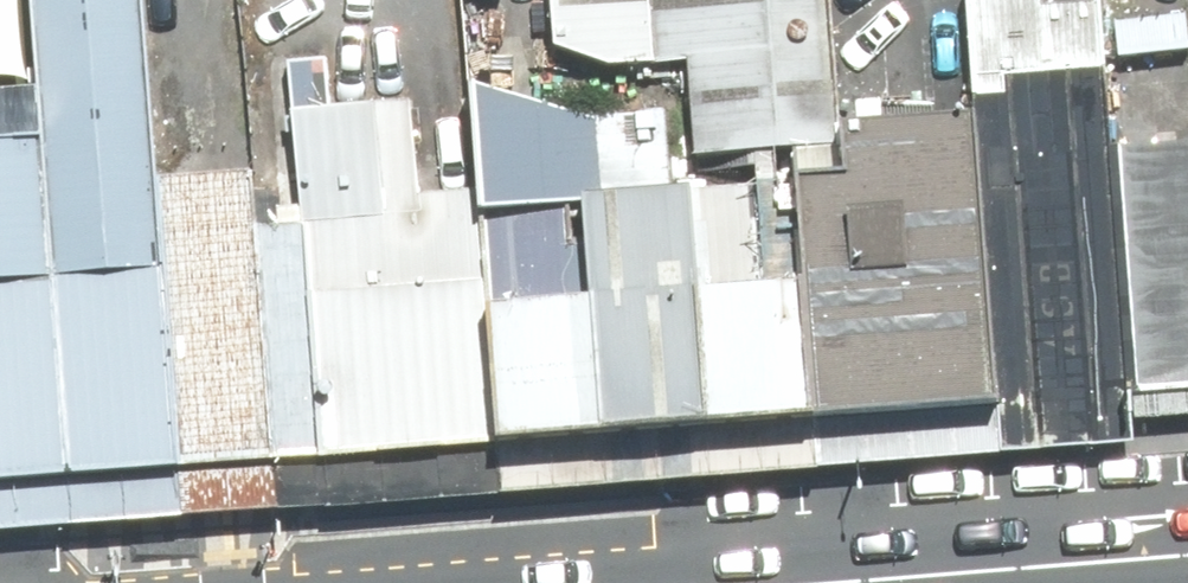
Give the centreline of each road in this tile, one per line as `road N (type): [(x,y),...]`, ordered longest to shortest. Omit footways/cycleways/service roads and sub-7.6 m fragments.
road 1 (secondary): [(1187,556),(850,582)]

